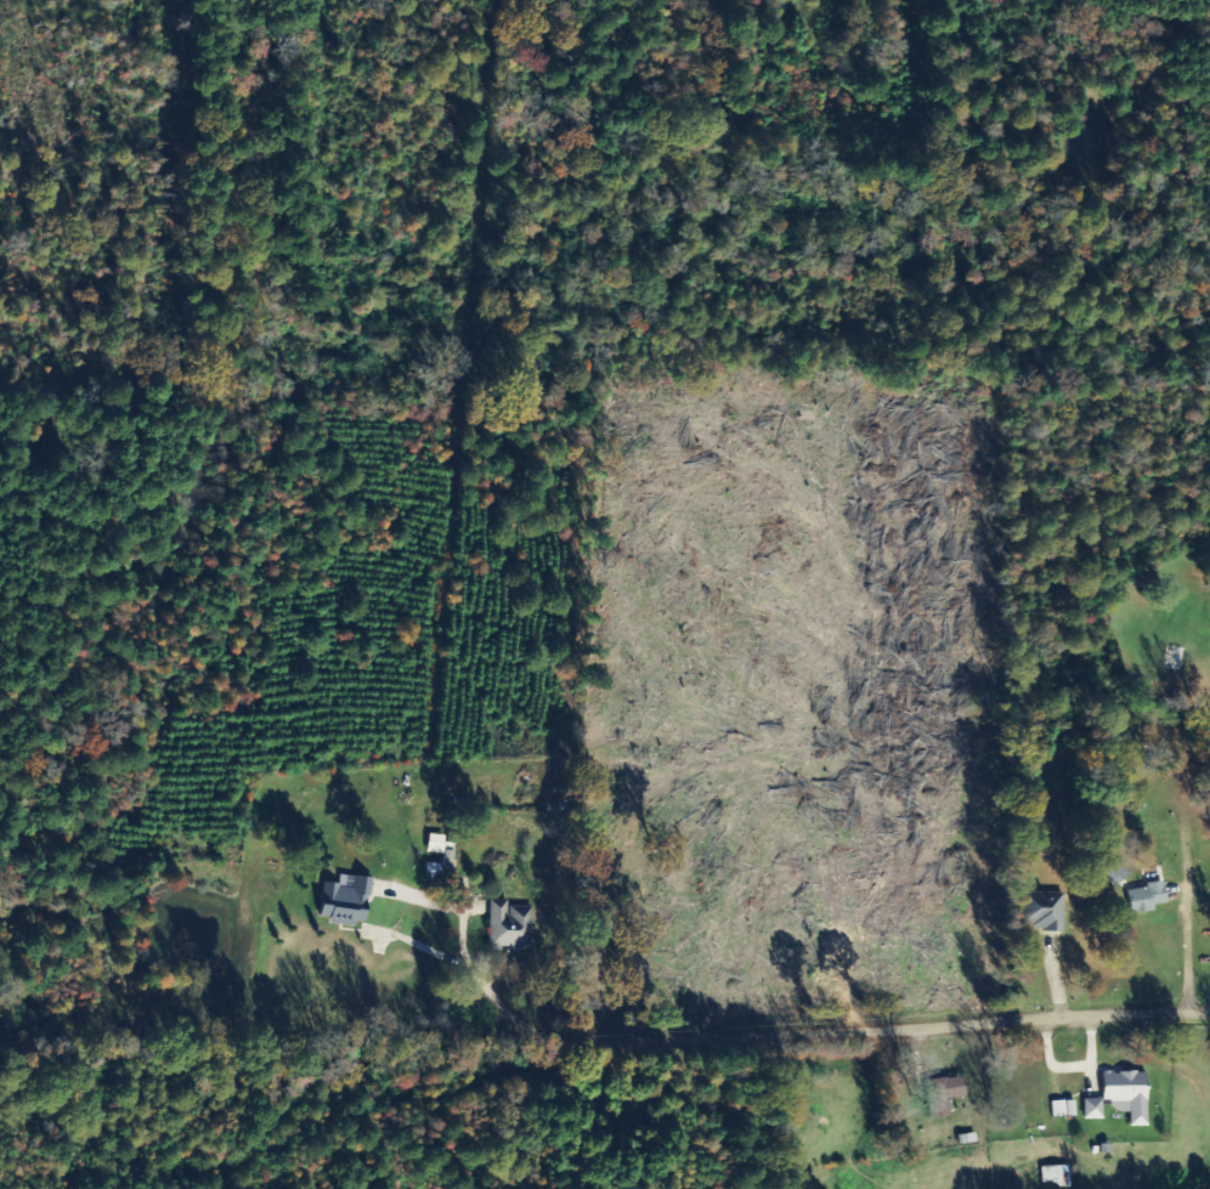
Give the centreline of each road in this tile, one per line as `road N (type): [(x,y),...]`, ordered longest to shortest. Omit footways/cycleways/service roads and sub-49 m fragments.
road 1 (residential): [(594,1049),(1209,1016)]

